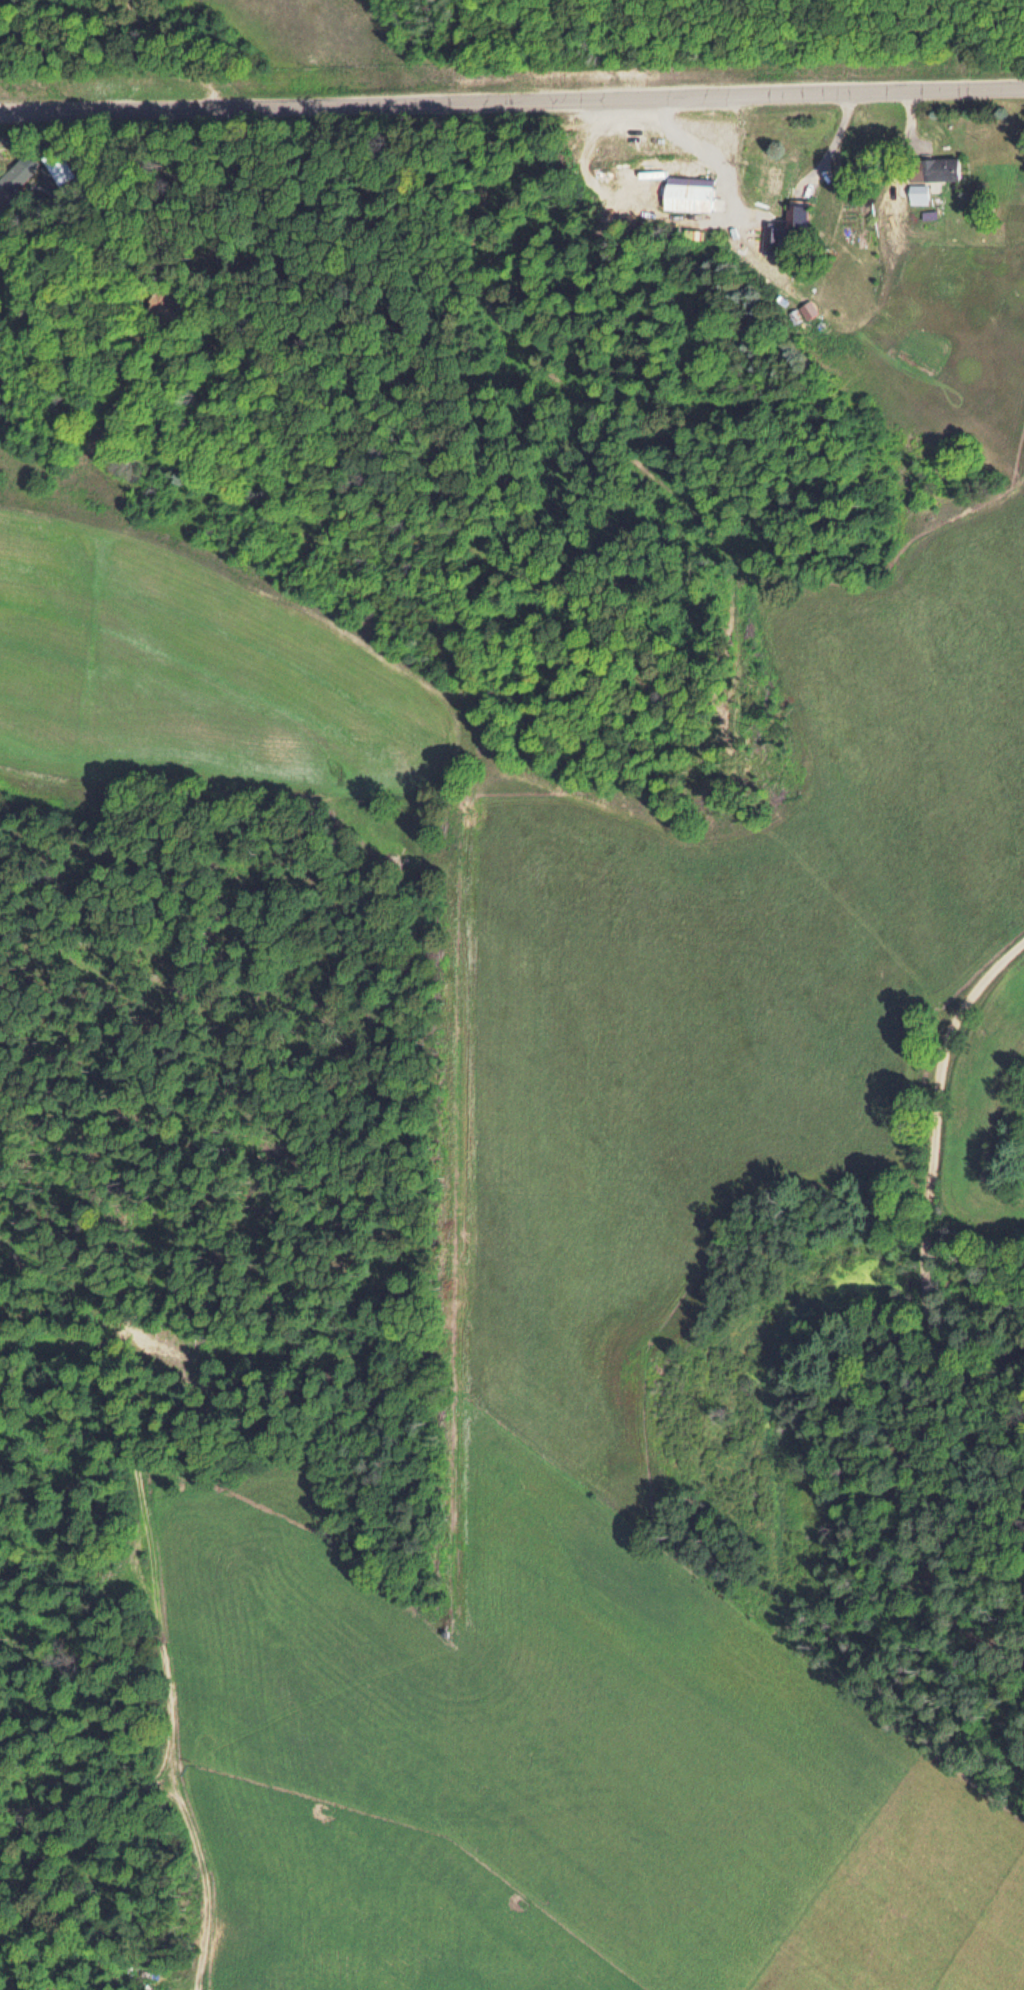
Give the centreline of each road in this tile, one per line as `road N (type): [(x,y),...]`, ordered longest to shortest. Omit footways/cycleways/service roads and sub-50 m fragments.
road 1 (residential): [(1023,85),(0,109)]
road 2 (track): [(1023,1435),(947,1341),(930,1295),(940,1069),(972,989),(1023,939)]

